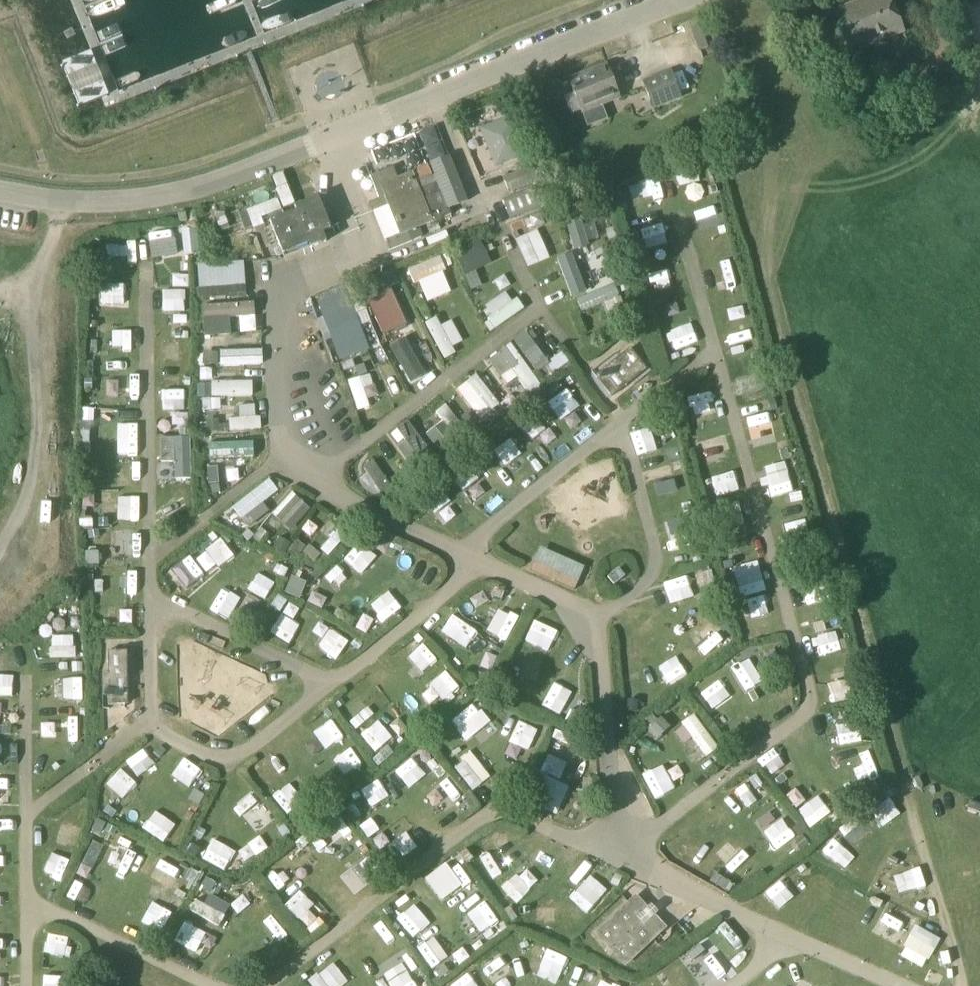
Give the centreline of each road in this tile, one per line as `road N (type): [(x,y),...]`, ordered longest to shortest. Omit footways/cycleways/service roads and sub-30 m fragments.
road 1 (unclassified): [(0,191),(62,202),(173,195),(673,0)]

